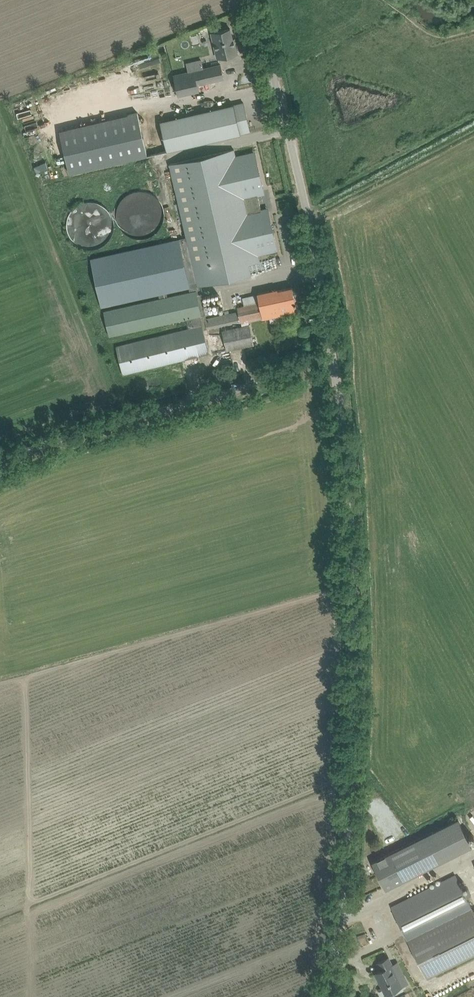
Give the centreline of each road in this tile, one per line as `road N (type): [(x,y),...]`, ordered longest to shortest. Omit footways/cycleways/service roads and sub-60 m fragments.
road 1 (unclassified): [(328,996),(352,762),(353,553),(328,355)]
road 2 (unclassified): [(328,355),(252,0)]
road 3 (unclassified): [(0,456),(68,428),(195,401),(328,355)]
road 4 (track): [(303,216),(473,127)]

